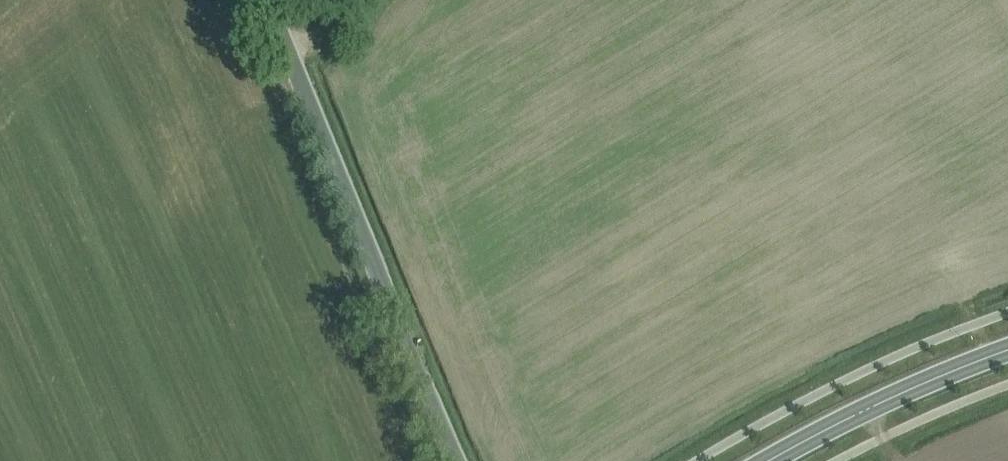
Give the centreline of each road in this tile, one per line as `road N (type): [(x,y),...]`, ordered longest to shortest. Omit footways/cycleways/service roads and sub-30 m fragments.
road 1 (tertiary): [(456,460),(268,0)]
road 2 (secondary): [(775,460),(869,410),(1007,352)]

